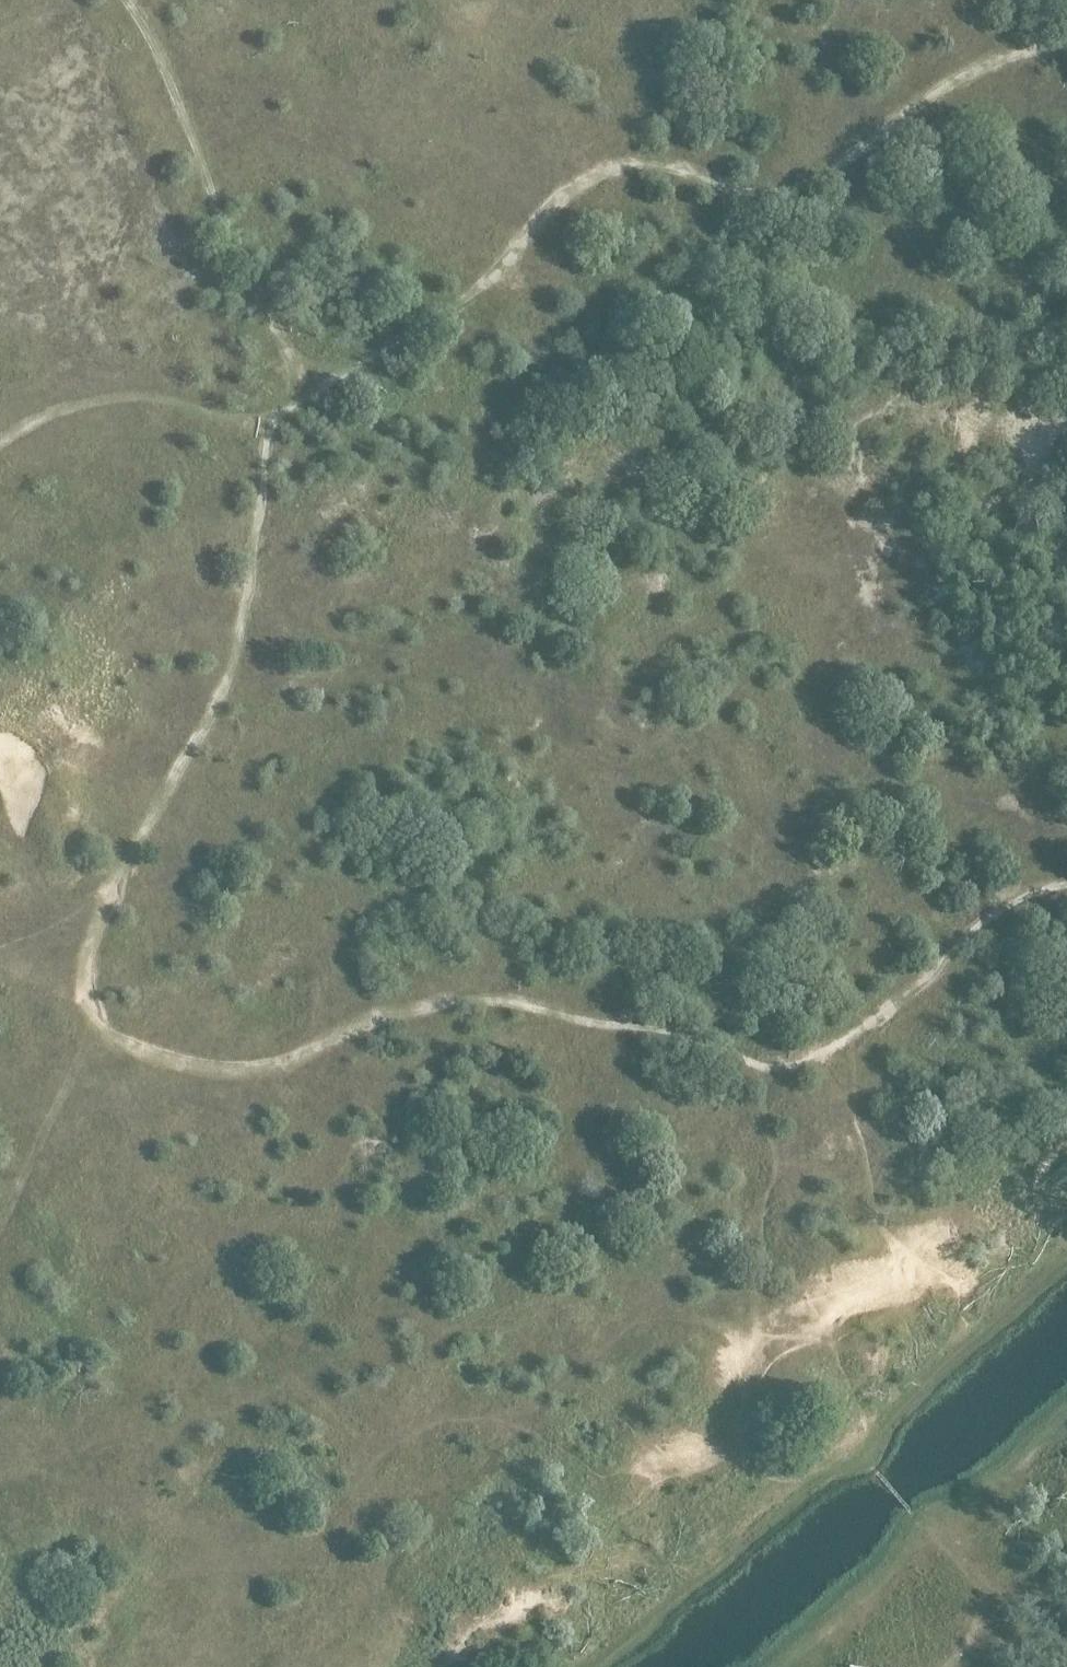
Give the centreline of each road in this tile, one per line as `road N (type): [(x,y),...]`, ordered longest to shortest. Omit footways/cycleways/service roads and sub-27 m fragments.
road 1 (track): [(1066,885),(1030,893),(987,917),(886,1010),(812,1057),(780,1067),(649,1029),(475,1001),(408,1009),(268,1068),(157,1056),(121,1041),(96,1022),(83,993),(85,958),(108,896),(222,701),(250,592),(268,443),(306,388)]
road 2 (track): [(306,388),(482,290),(534,224),(589,179),(645,163),(744,193),(787,191),(827,174),(948,84),(1066,42)]
road 3 (track): [(306,388),(164,65),(127,0)]

